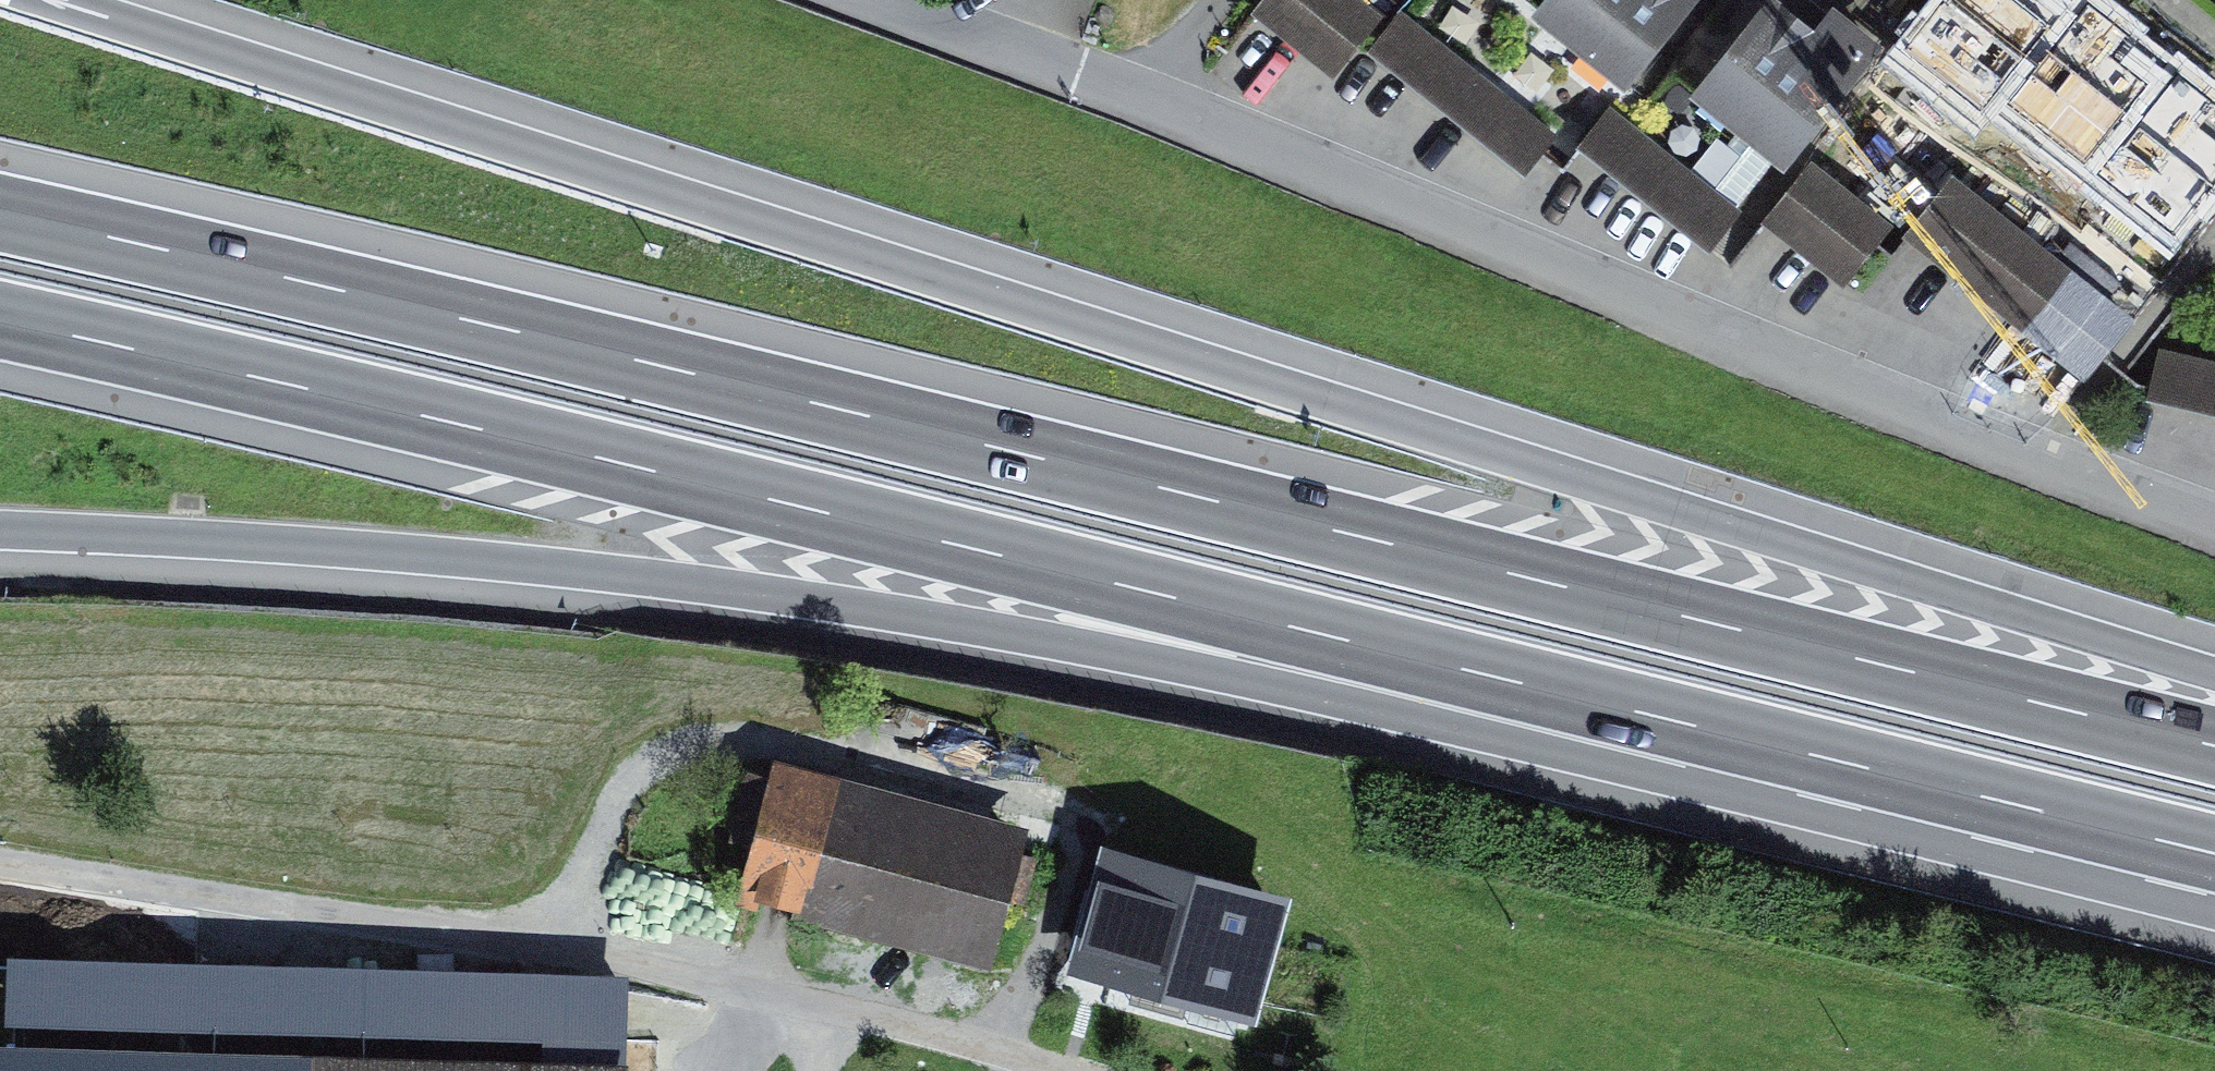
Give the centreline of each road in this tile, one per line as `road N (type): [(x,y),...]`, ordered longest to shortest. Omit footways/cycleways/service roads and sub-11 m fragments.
road 1 (motorway): [(2214,746),(0,213)]
road 2 (motorway): [(2214,672),(52,0)]
road 3 (motorway): [(0,320),(1757,740)]
road 4 (motorway): [(0,530),(381,552),(687,583),(1157,661),(1632,773),(1757,740)]
road 5 (unclassified): [(0,858),(846,1014),(1021,1070)]
road 6 (motorway): [(1757,740),(2214,853)]
road 7 (unclassified): [(874,0),(1153,101)]

